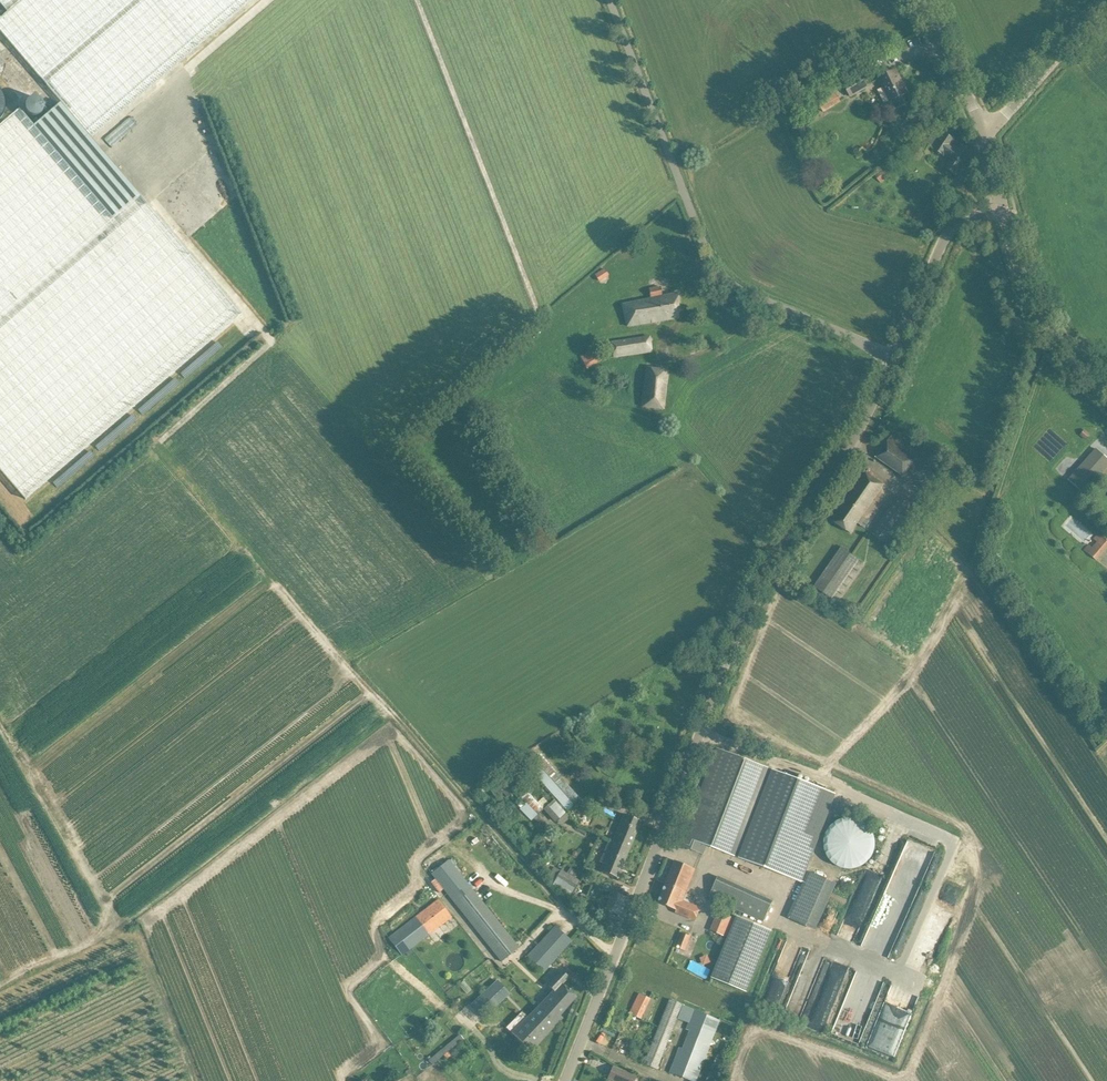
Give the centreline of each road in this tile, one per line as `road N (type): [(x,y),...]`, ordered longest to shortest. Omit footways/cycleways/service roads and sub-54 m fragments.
road 1 (unclassified): [(564,1080),(769,561),(858,430),(894,358)]
road 2 (unclassified): [(894,358),(739,290),(615,0)]
road 3 (tertiary): [(1106,385),(1037,312),(1005,211)]
road 4 (unclassified): [(894,358),(954,227),(1005,211)]
road 5 (unclassified): [(984,128),(1012,108),(1106,0)]
road 6 (tertiary): [(984,128),(921,0)]

